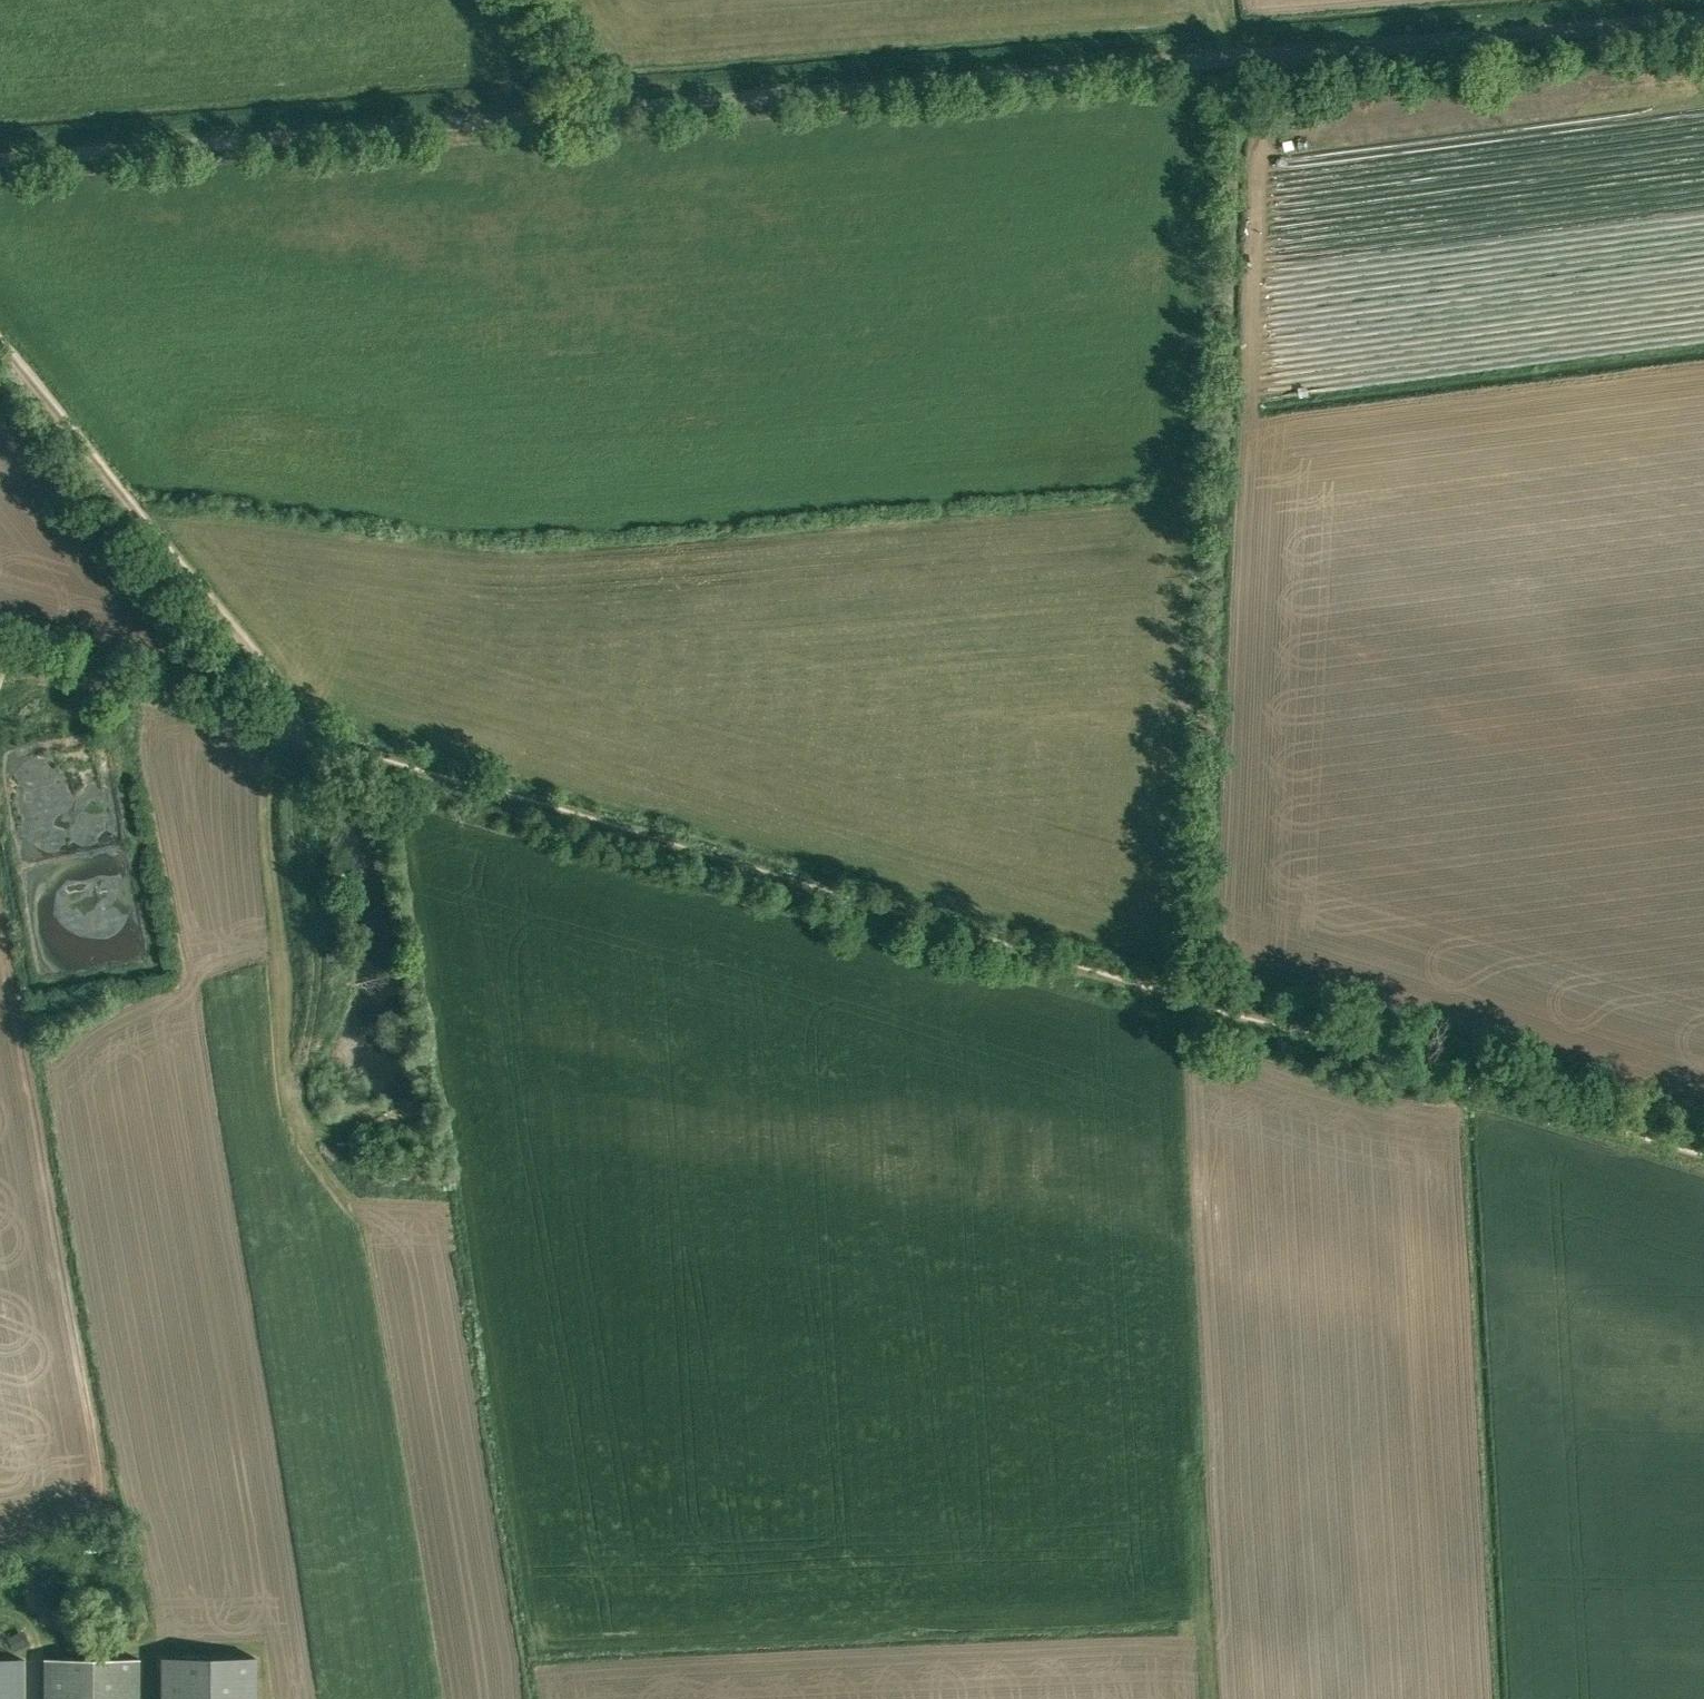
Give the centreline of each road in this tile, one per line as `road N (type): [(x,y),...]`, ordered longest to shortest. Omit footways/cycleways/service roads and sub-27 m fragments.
road 1 (unclassified): [(0,164),(1703,20)]
road 2 (track): [(0,655),(331,748)]

